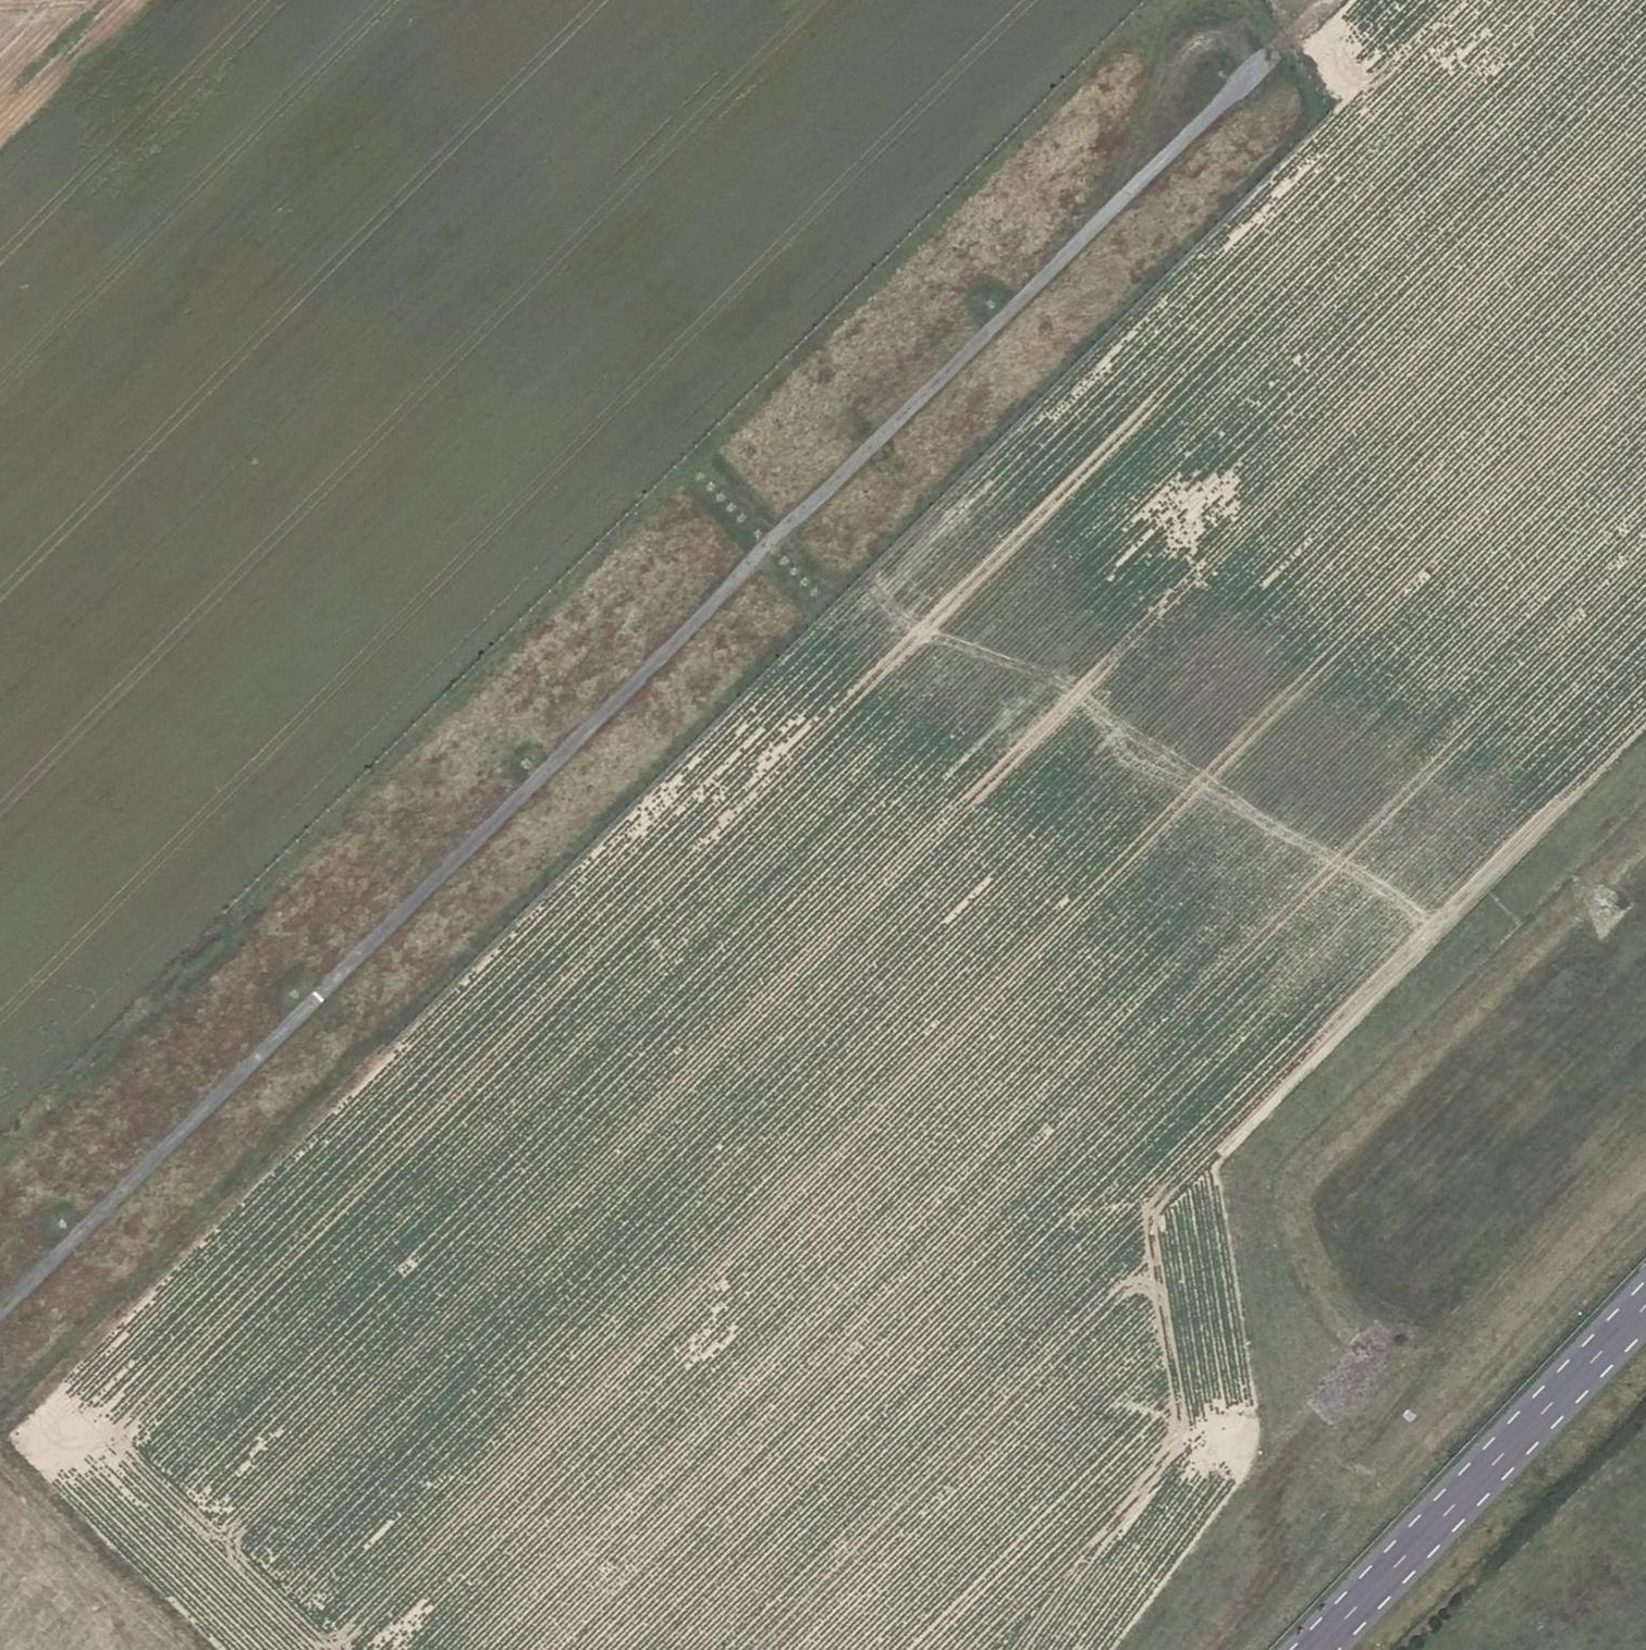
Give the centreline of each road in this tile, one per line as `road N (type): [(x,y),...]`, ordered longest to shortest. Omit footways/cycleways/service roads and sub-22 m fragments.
road 1 (primary): [(1316,1649),(1645,1304)]

